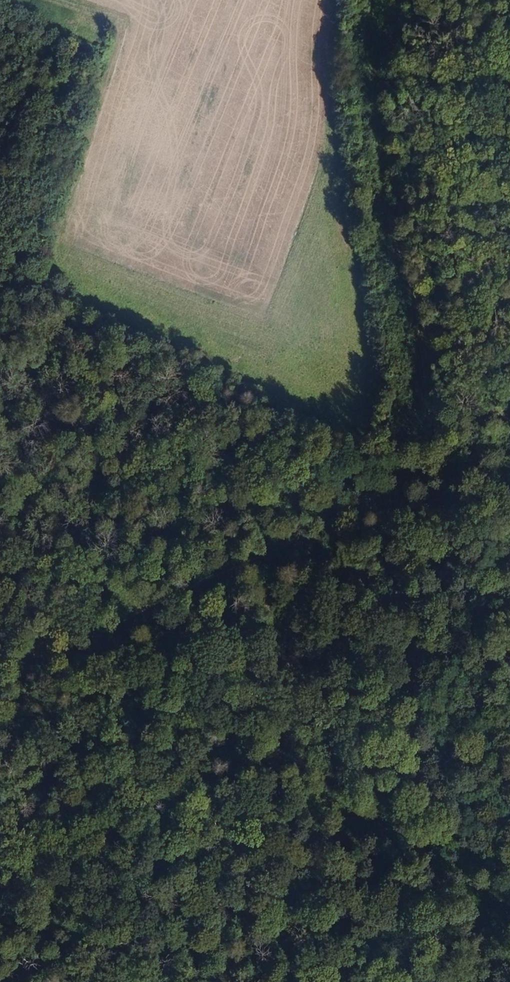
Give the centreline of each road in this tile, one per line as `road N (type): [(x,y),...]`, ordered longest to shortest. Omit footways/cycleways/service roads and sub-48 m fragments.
road 1 (track): [(0,632),(283,774),(509,919)]

